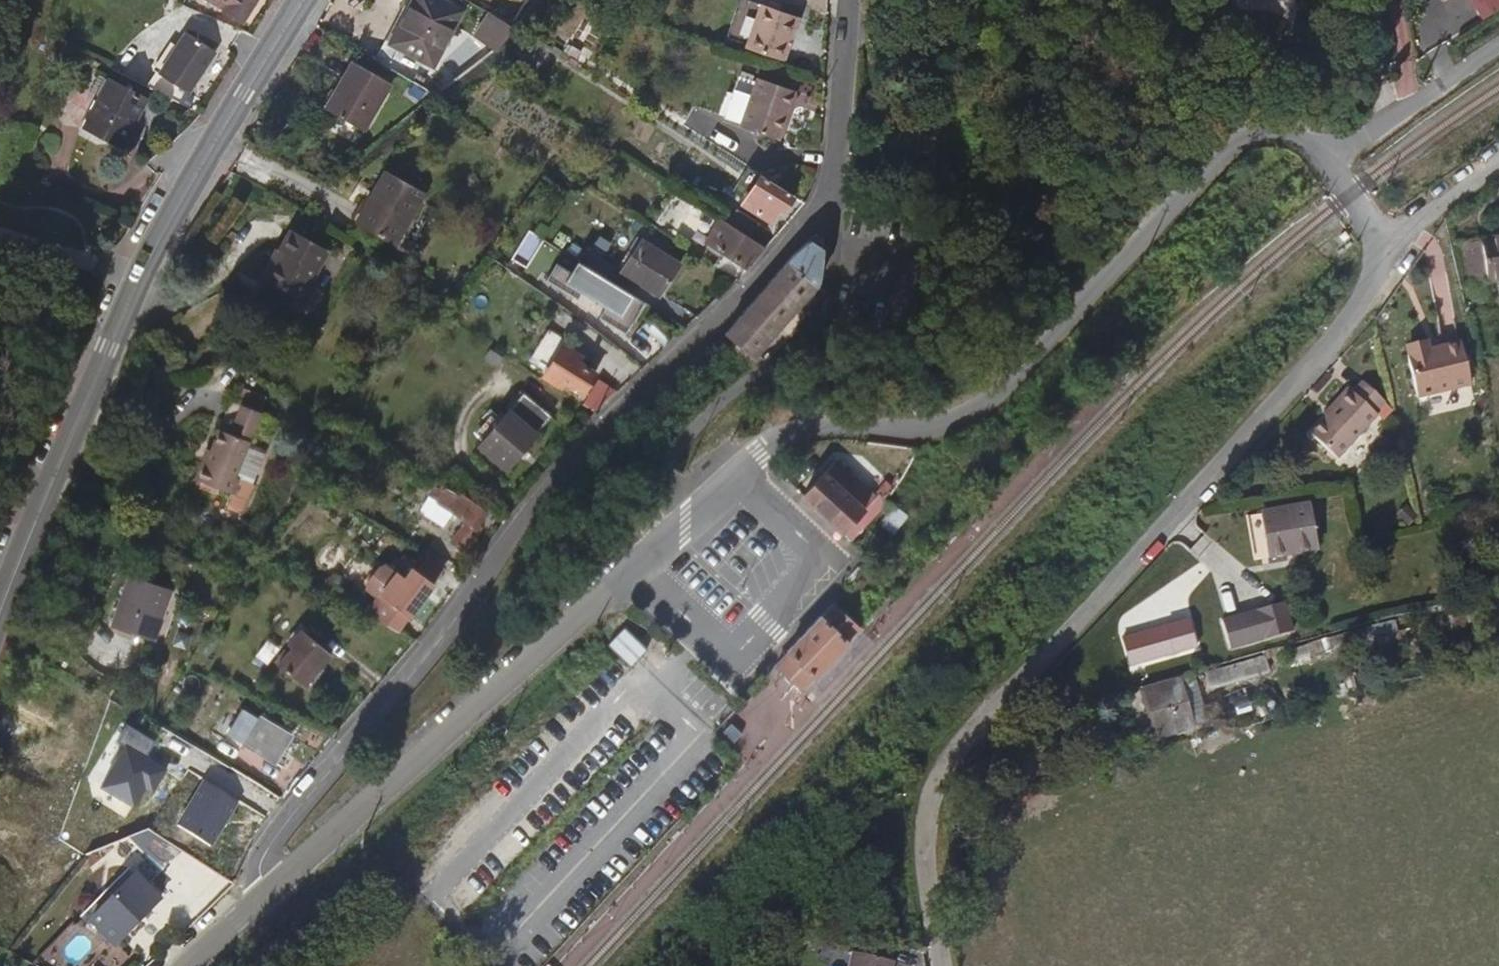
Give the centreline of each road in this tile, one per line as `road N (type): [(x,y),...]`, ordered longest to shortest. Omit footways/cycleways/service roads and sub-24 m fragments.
road 1 (residential): [(254,895),(642,563),(759,453),(807,426),(935,424),(972,405),(1240,127),(1266,127),(1321,157)]
road 2 (residential): [(1321,157),(1376,229),(1380,254),(1345,313),(929,779),(919,816),(942,965)]
road 3 (unclassified): [(823,216),(807,222),(705,338),(598,427),(260,836),(254,895)]
road 4 (secondary): [(303,0),(159,242),(0,624)]
road 5 (residential): [(841,0),(823,216)]
road 6 (residential): [(1321,157),(1498,46)]
road 7 (track): [(1376,229),(1498,152)]

